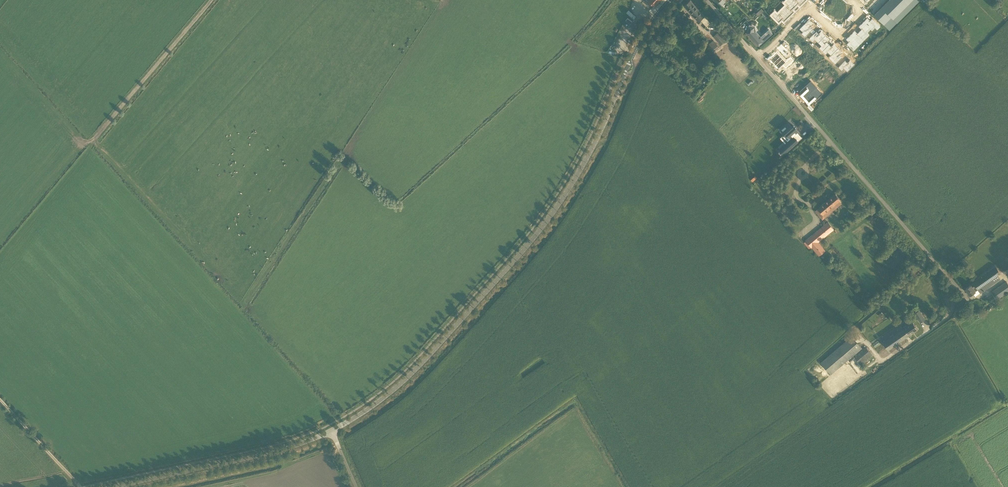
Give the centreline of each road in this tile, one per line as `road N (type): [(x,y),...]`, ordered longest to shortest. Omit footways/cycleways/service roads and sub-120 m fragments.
road 1 (tertiary): [(332,431),(425,359),(536,233),(566,193),(633,53),(671,0)]
road 2 (residential): [(968,301),(757,58)]
road 3 (tertiary): [(113,486),(260,456),(332,431)]
road 4 (track): [(93,140),(211,0)]

